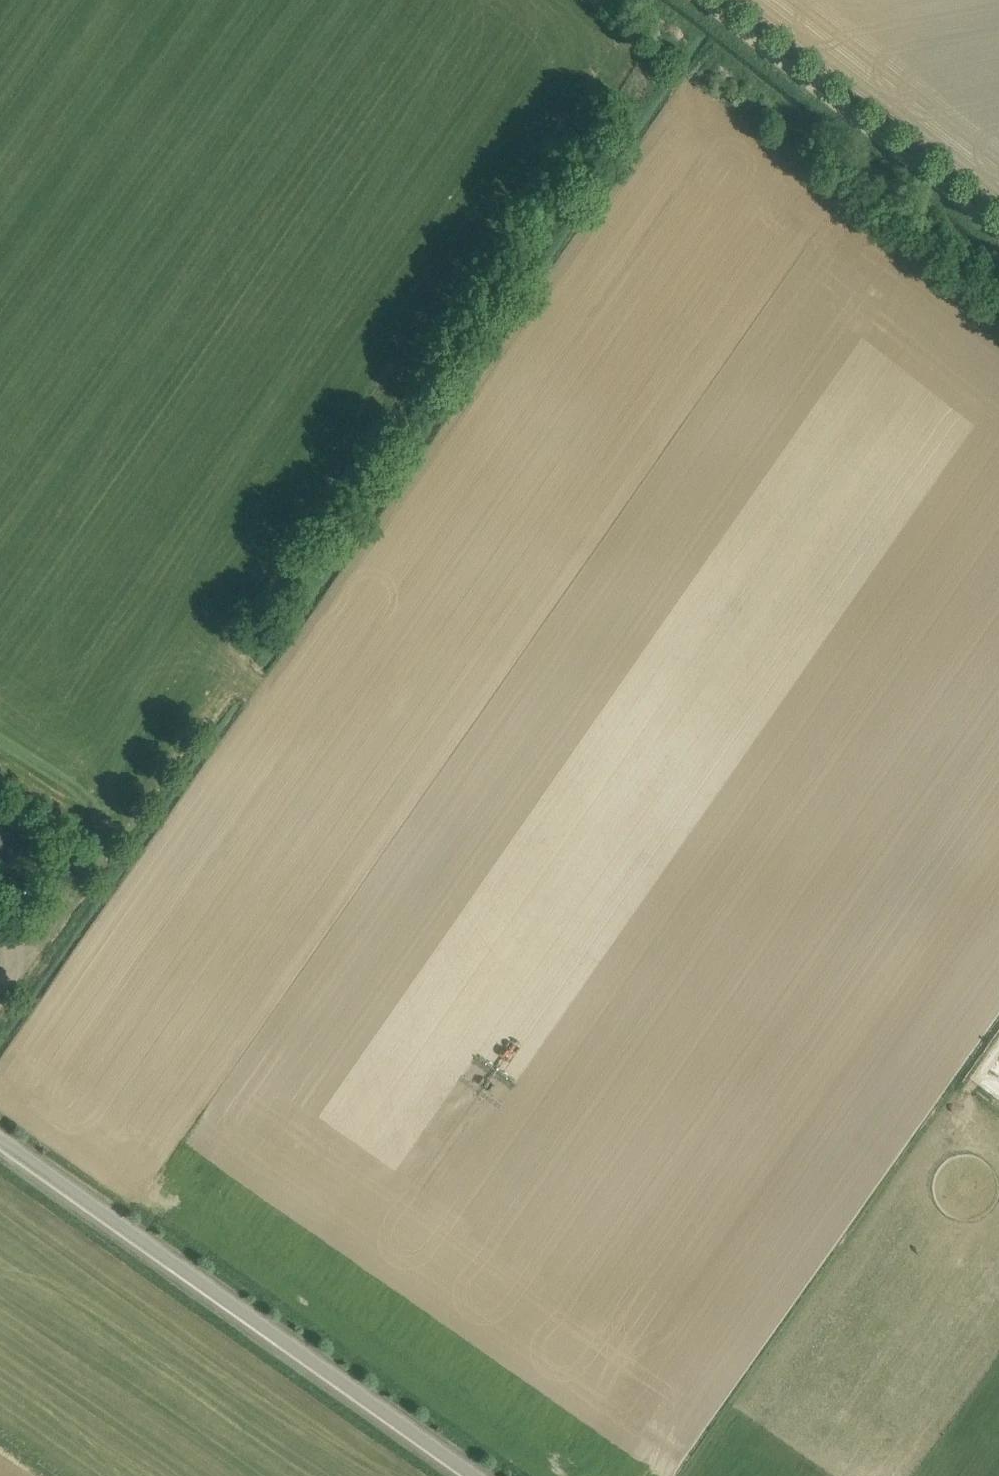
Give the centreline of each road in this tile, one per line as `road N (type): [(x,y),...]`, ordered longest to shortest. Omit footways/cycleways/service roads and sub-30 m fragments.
road 1 (tertiary): [(0,1146),(469,1475)]
road 2 (track): [(692,0),(998,237)]

